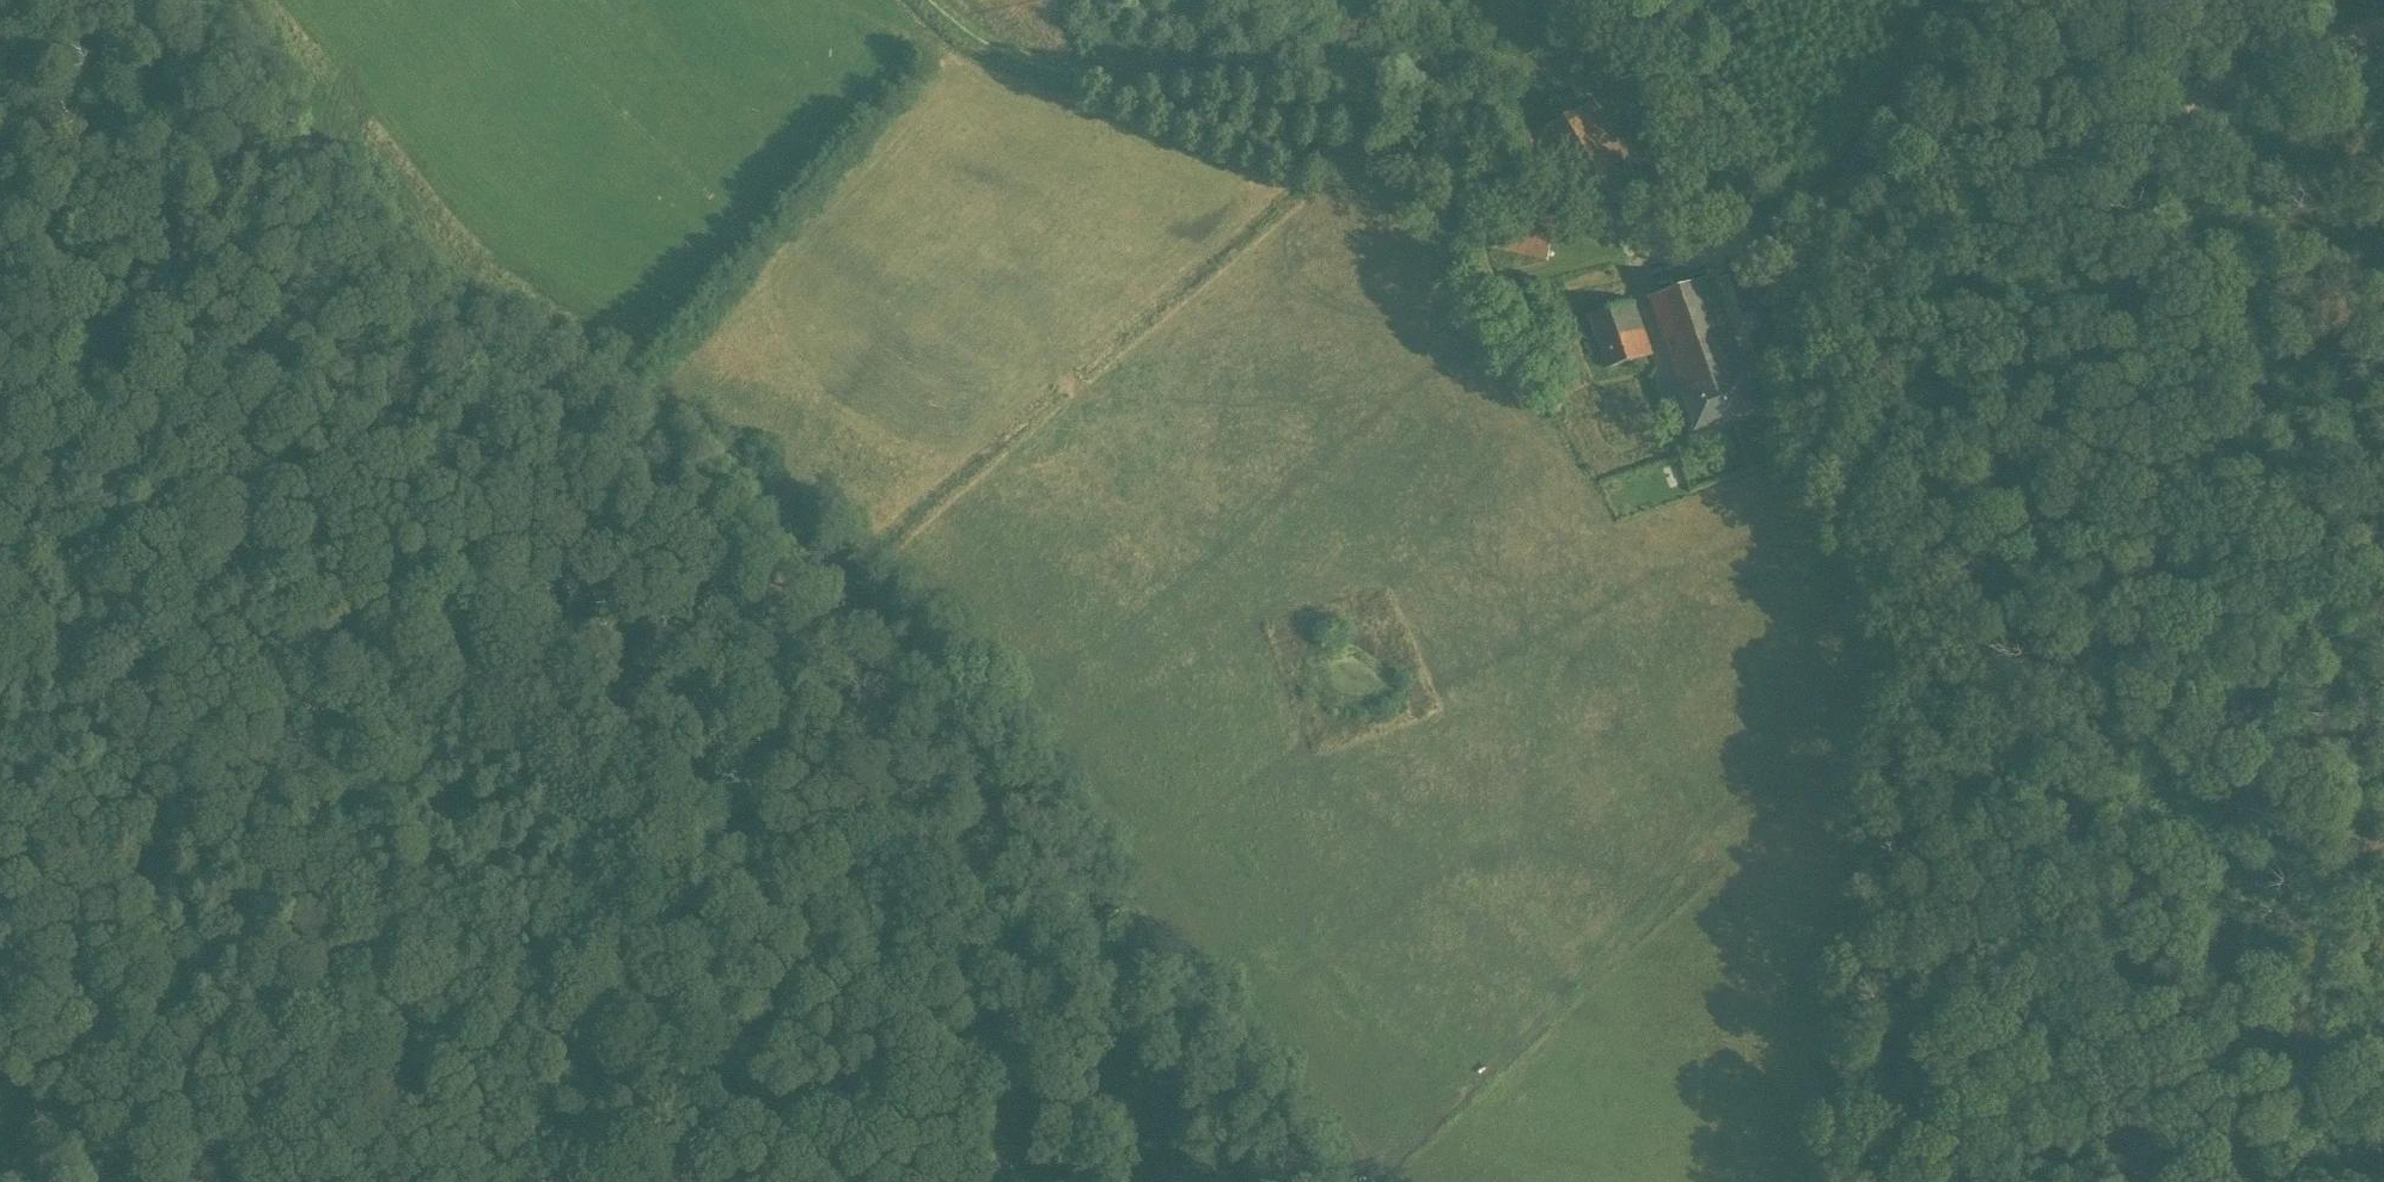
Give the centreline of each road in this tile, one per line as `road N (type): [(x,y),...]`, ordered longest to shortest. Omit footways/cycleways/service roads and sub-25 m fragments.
road 1 (tertiary): [(2135,1181),(2130,1134),(2071,967),(1646,0)]
road 2 (track): [(2383,27),(1764,257)]

